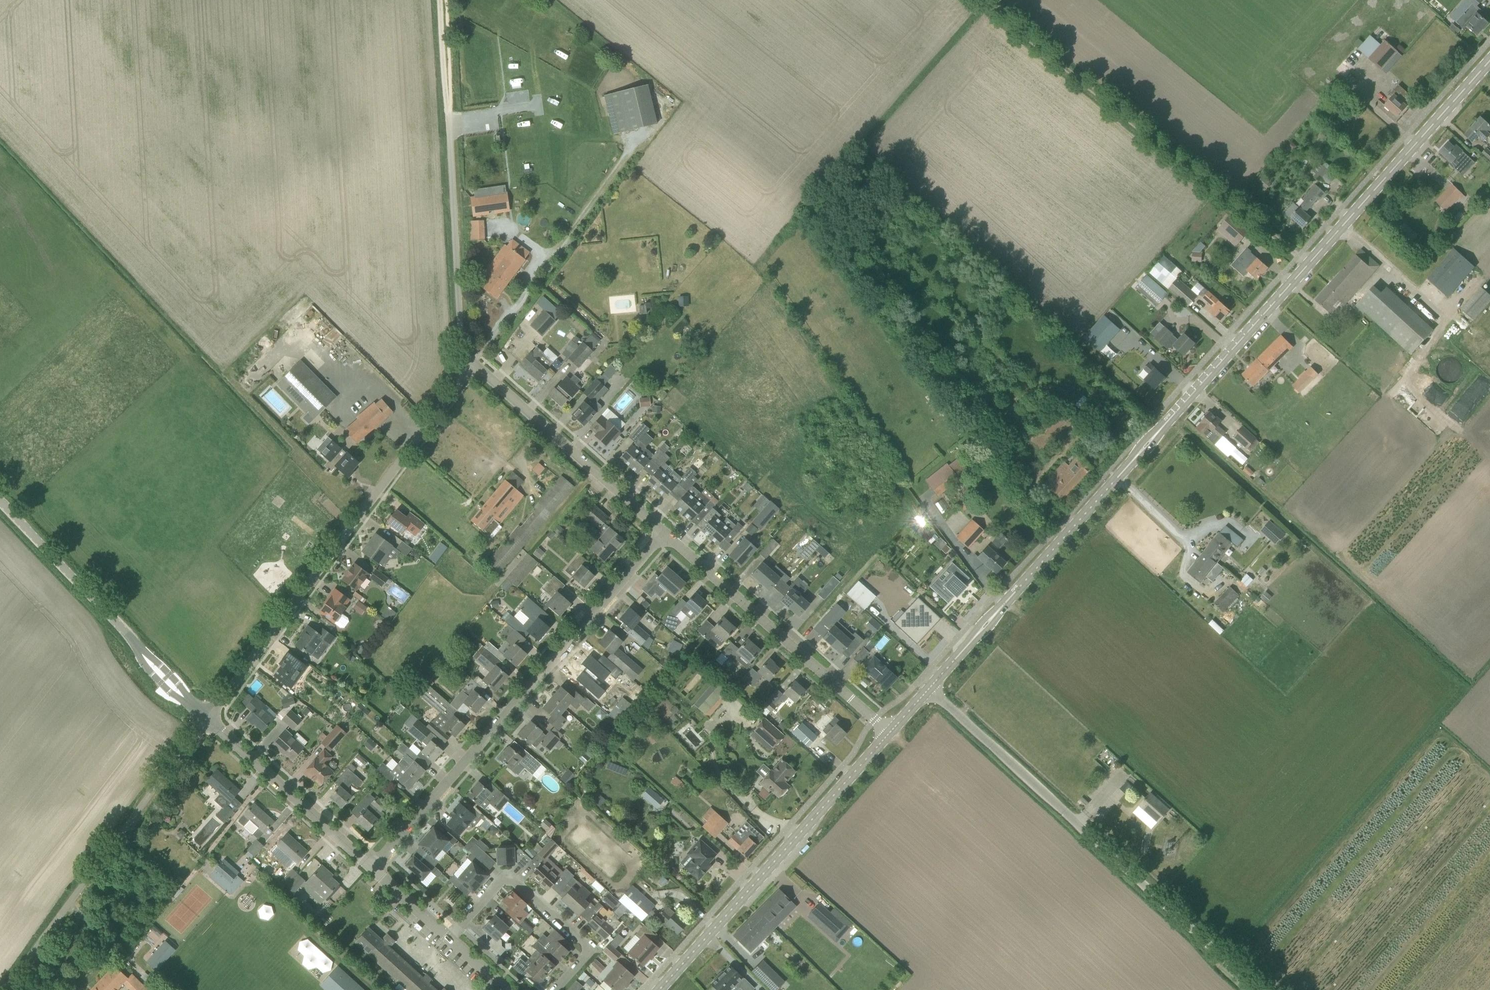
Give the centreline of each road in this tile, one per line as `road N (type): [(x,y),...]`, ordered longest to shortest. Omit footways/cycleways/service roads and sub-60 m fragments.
road 1 (secondary): [(1159,430),(1489,62)]
road 2 (unclassified): [(1259,989),(928,689)]
road 3 (residential): [(372,873),(664,537)]
road 4 (residential): [(208,717),(469,365)]
road 5 (secondary): [(659,989),(890,734)]
road 6 (residential): [(5,989),(208,717)]
road 7 (unclassified): [(208,717),(0,500)]
road 8 (residential): [(890,734),(664,537)]
road 9 (residential): [(664,537),(469,365)]
road 10 (unclassified): [(469,365),(449,117)]
road 11 (residential): [(558,989),(586,952),(509,883),(446,944)]
road 12 (residential): [(372,873),(208,717)]
road 13 (secondary): [(1000,608),(1134,458)]

